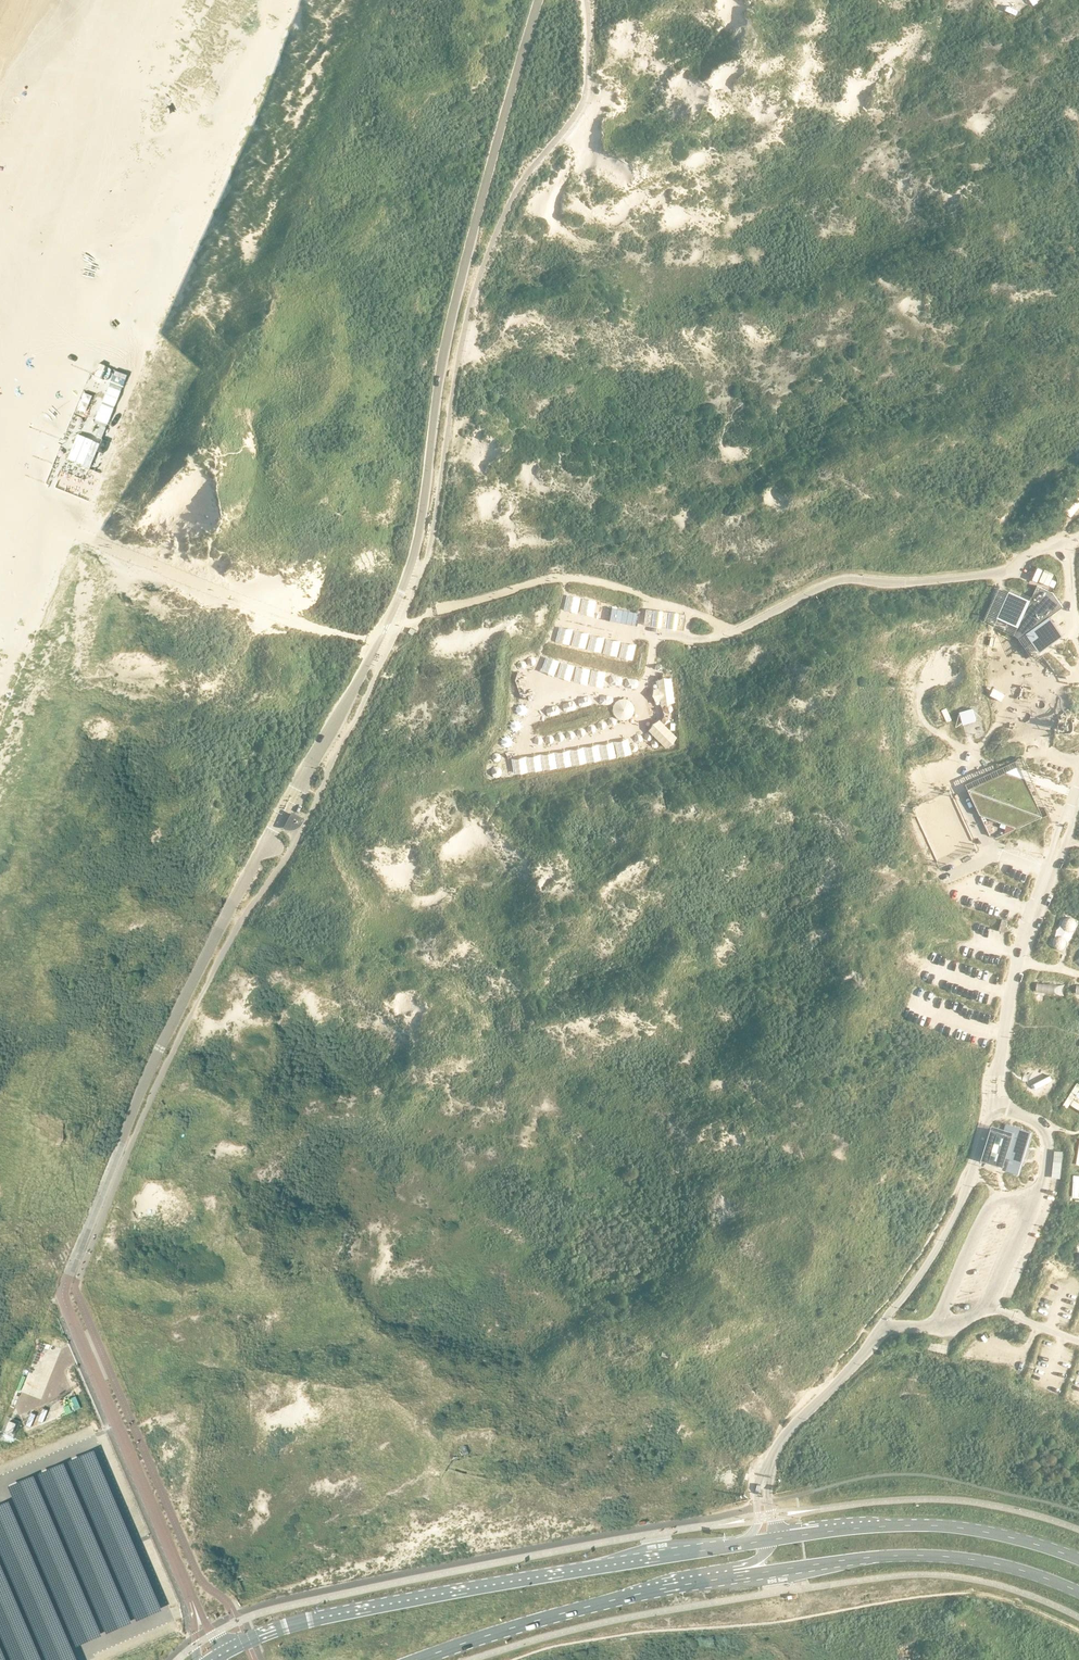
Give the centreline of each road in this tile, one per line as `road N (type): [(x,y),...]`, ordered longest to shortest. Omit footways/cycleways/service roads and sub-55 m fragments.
road 1 (unclassified): [(195,1606),(63,1288),(159,1049),(265,847)]
road 2 (unclassified): [(304,777),(411,568),(450,321),(538,0)]
road 3 (primary): [(774,1539),(329,1616),(220,1654)]
road 4 (primary): [(736,1576),(949,1557),(1024,1571),(1078,1592)]
road 5 (primary): [(419,1659),(564,1612),(736,1576)]
road 6 (track): [(658,634),(647,730),(555,760),(521,760),(521,731),(542,699),(572,692)]
road 7 (primary): [(1078,1559),(936,1525),(774,1539)]

